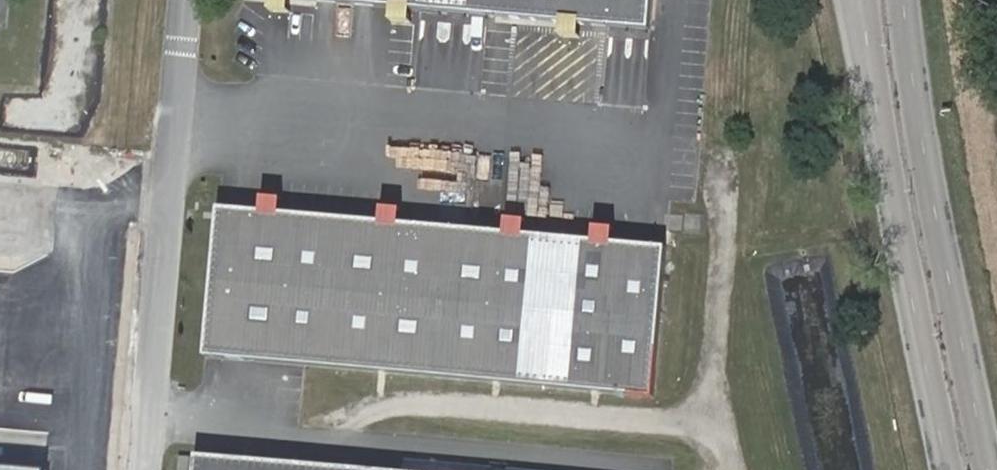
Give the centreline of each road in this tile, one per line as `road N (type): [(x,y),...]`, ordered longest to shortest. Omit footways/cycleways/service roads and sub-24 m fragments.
road 1 (residential): [(987,469),(904,0)]
road 2 (track): [(714,425),(432,403),(391,406),(339,429),(301,428)]

